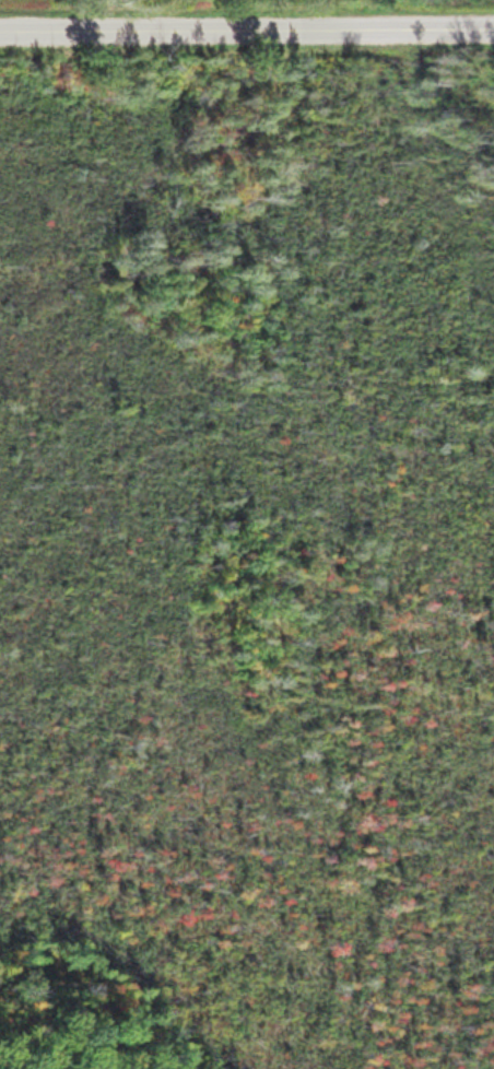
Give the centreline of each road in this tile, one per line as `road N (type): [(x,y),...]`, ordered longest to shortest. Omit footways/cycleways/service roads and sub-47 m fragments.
road 1 (tertiary): [(0,27),(493,24)]

